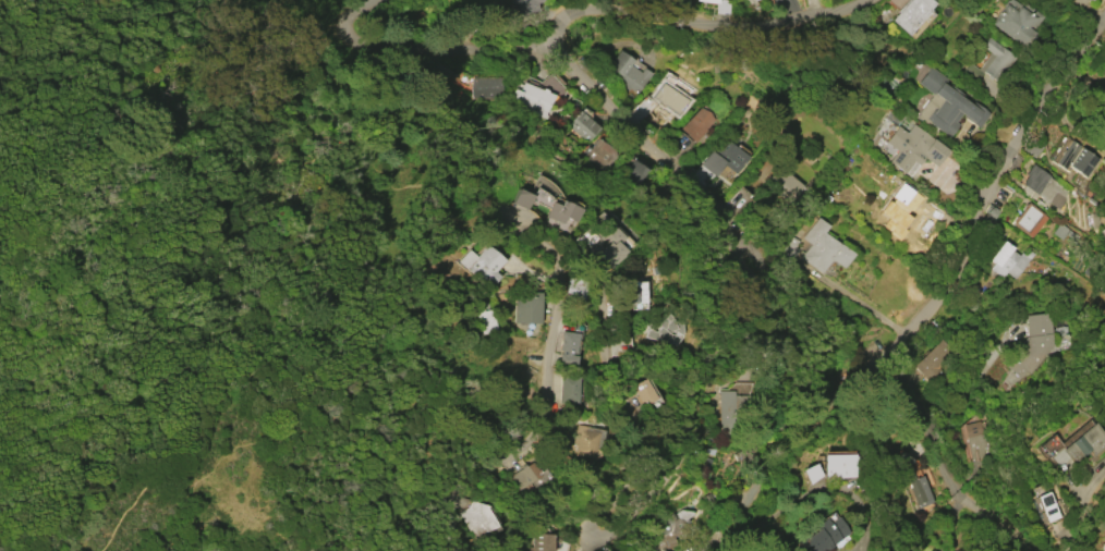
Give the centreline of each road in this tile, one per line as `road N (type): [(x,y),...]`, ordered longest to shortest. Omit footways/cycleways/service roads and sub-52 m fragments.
road 1 (residential): [(607,539),(642,431),(612,378),(605,294),(587,260),(557,253),(547,438),(456,519),(464,550)]
road 2 (residential): [(719,550),(798,448),(902,366),(1104,39)]
road 3 (residential): [(798,261),(696,397),(680,456),(599,550)]
road 4 (residential): [(873,0),(756,23),(585,11),(566,20),(546,51)]
road 5 (residential): [(546,51),(798,261)]
road 6 (residential): [(546,51),(355,40),(349,22),(380,0)]
road 7 (residential): [(902,366),(957,504),(1026,550)]
road 8 (residential): [(798,448),(798,261)]

